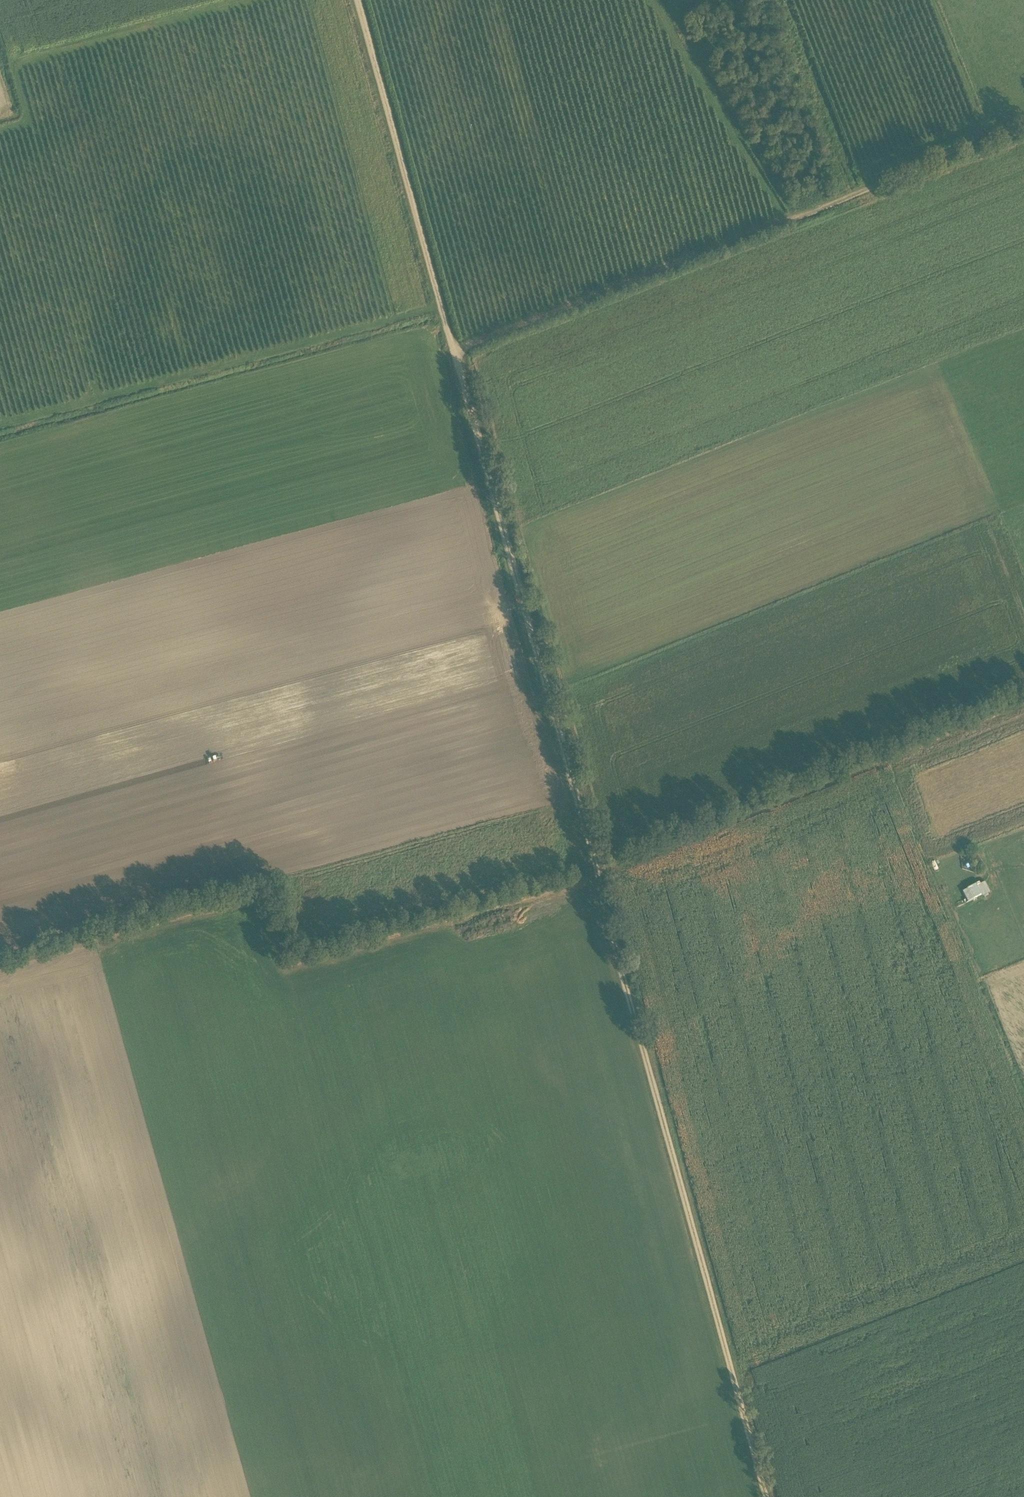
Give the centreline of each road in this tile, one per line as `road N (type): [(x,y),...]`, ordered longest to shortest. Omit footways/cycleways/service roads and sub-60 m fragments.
road 1 (track): [(767,1496),(456,353)]
road 2 (track): [(1023,131),(456,353)]
road 3 (track): [(456,353),(357,0)]

